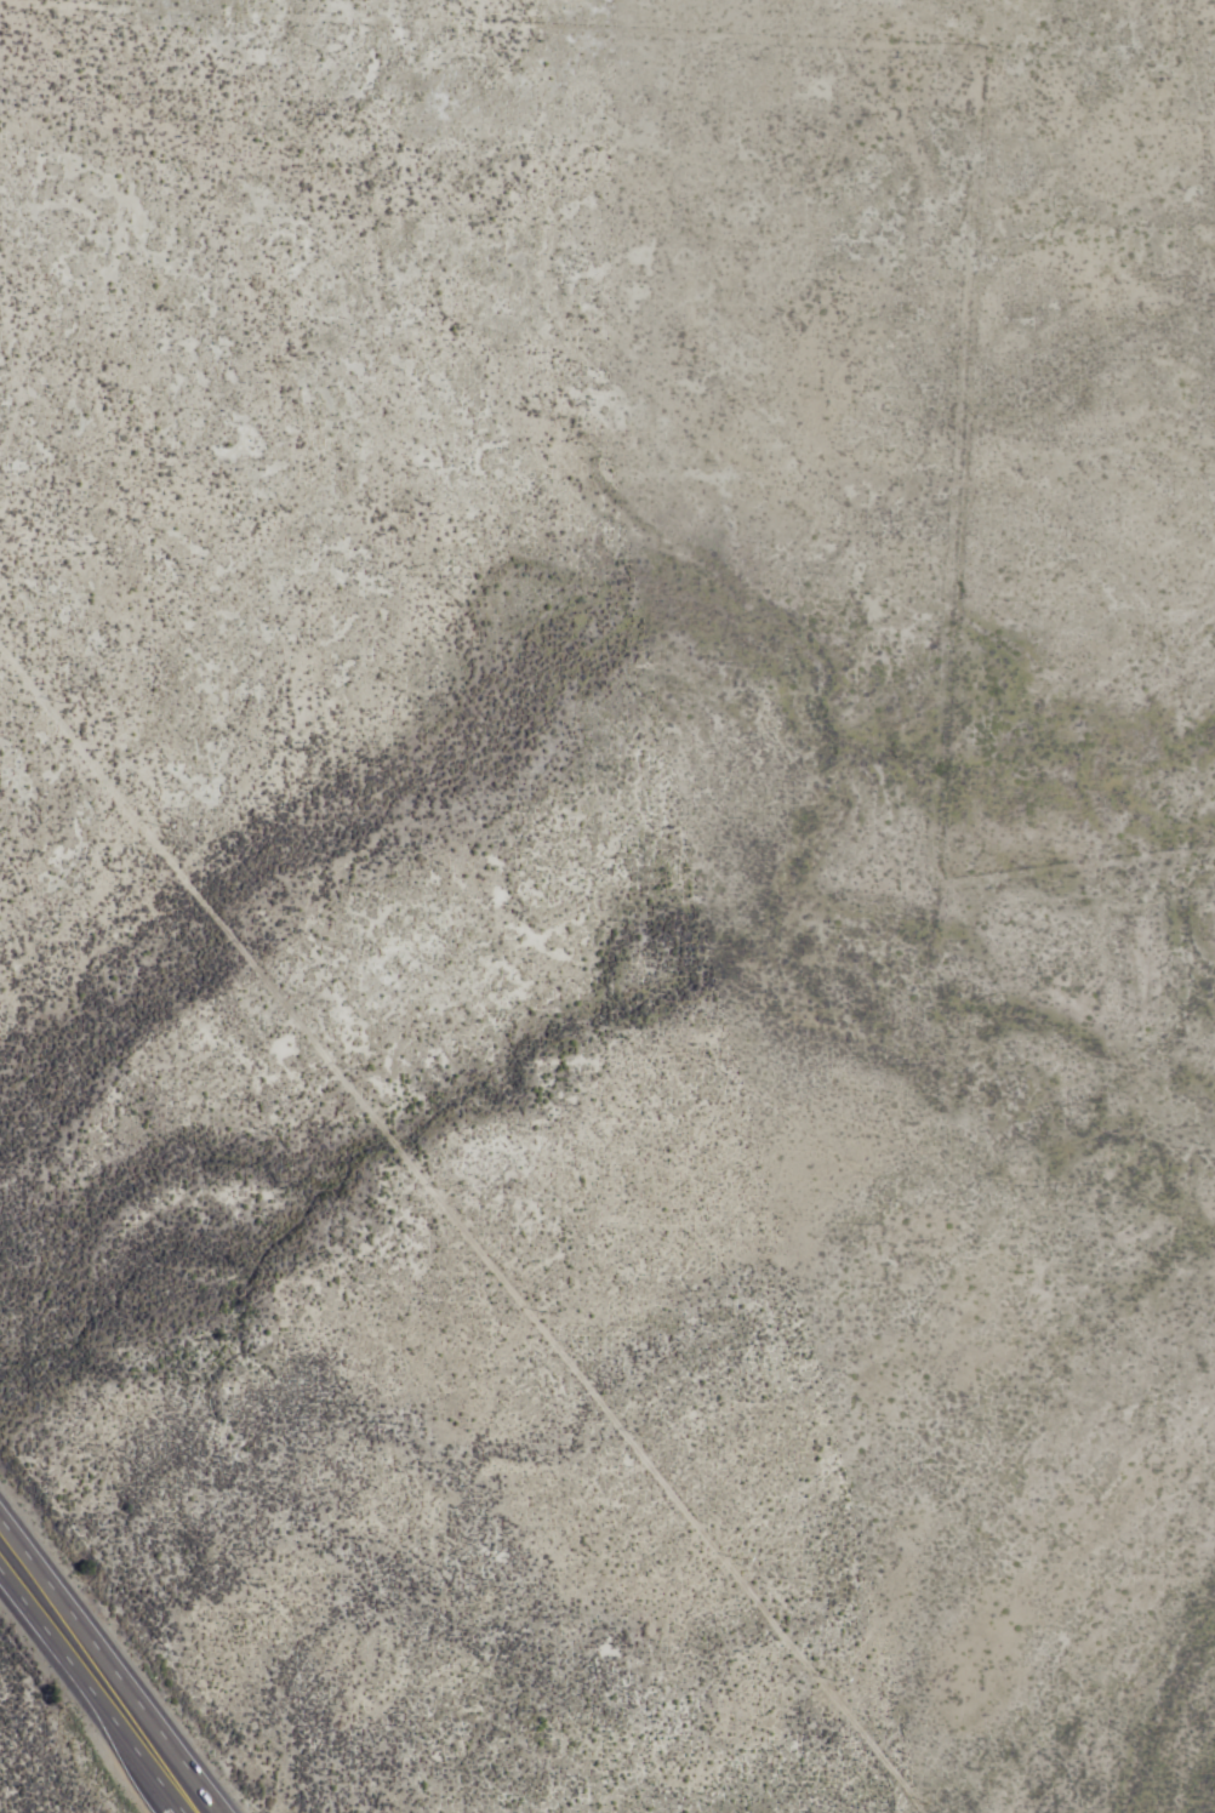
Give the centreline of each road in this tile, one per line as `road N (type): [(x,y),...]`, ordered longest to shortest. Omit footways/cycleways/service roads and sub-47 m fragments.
road 1 (trunk): [(0,1554),(193,1812)]

